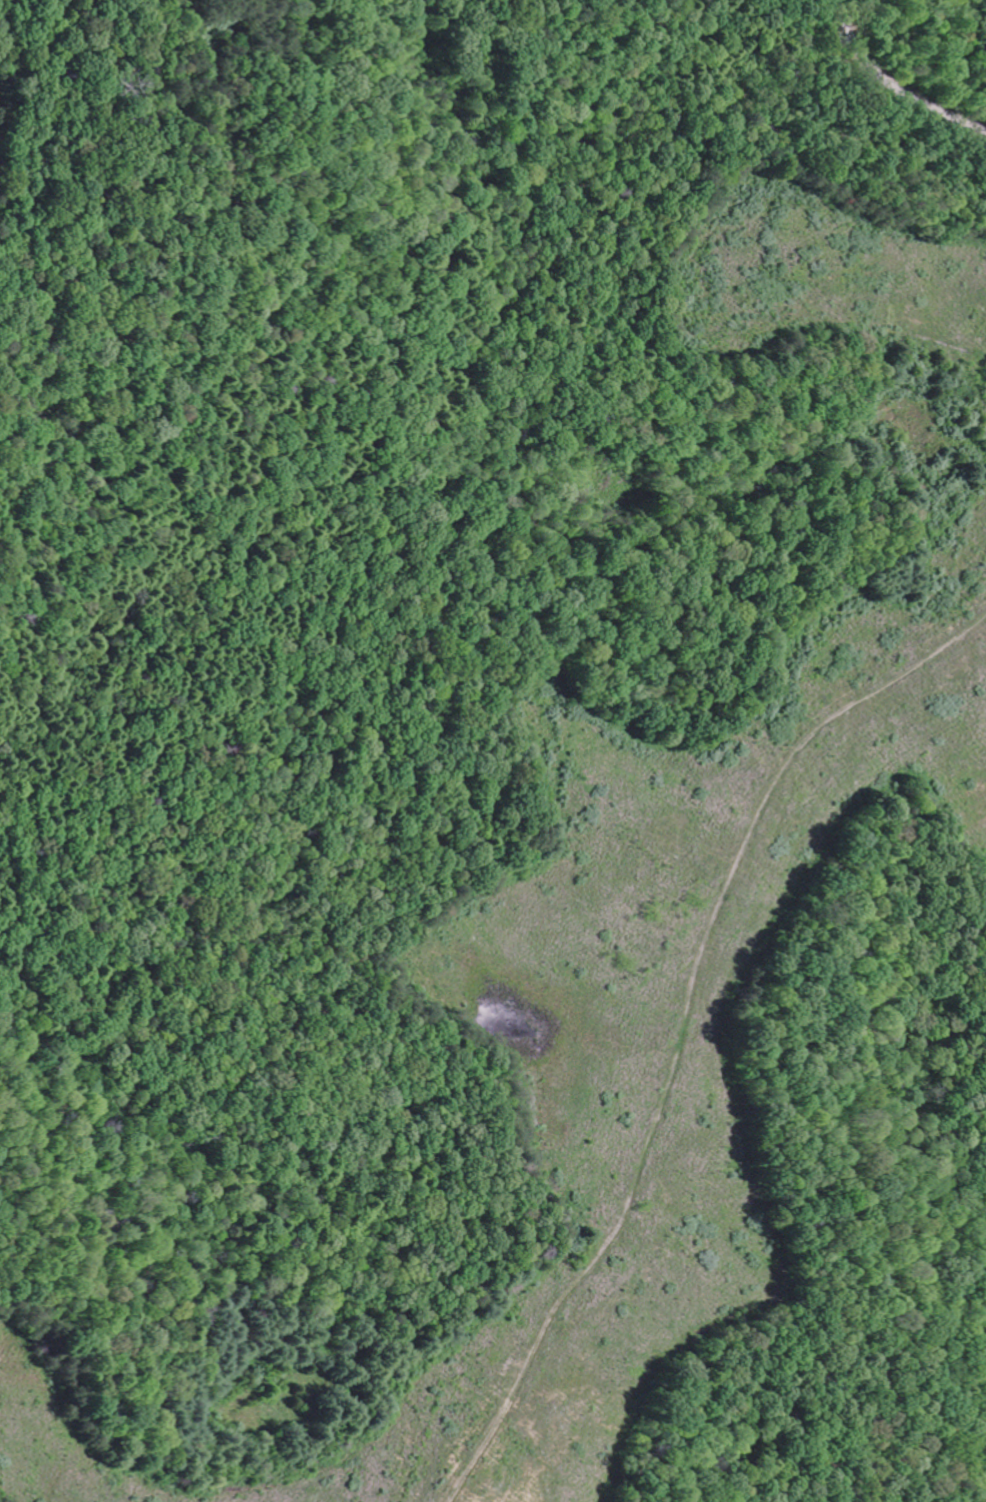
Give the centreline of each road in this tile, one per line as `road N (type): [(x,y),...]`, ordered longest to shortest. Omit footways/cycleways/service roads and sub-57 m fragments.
road 1 (residential): [(840,0),(876,68),(985,128)]

